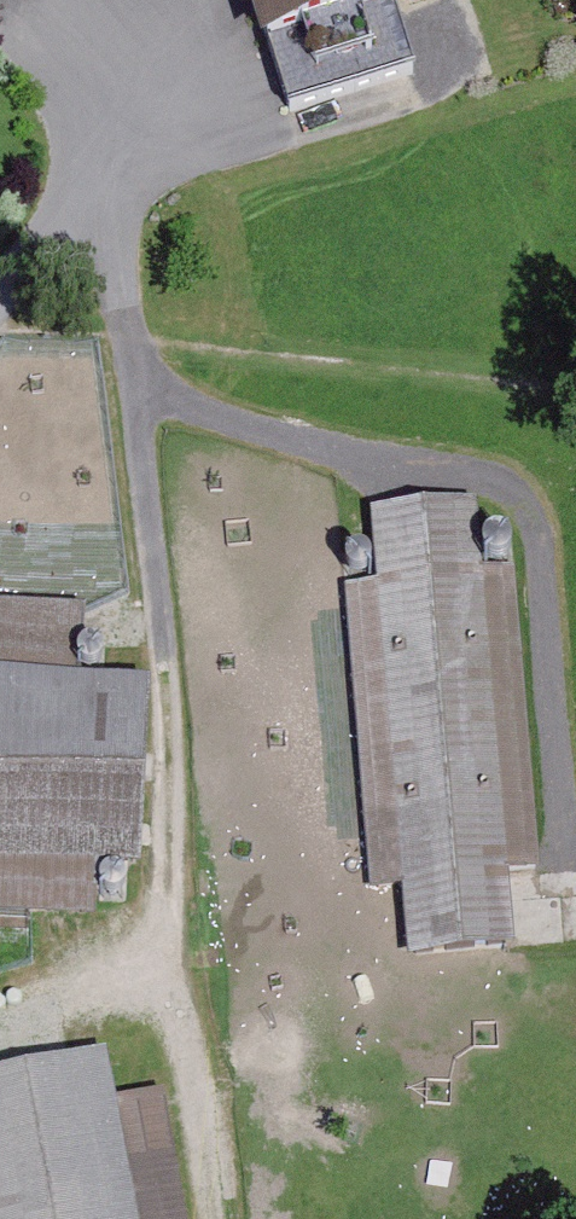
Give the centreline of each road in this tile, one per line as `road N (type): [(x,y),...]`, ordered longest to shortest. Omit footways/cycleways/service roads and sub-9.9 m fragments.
road 1 (track): [(107,159),(182,764),(182,861),(171,918),(214,1218)]
road 2 (track): [(136,360),(191,403),(270,439),(521,491),(539,525),(565,854)]
road 3 (track): [(178,966),(0,995)]

